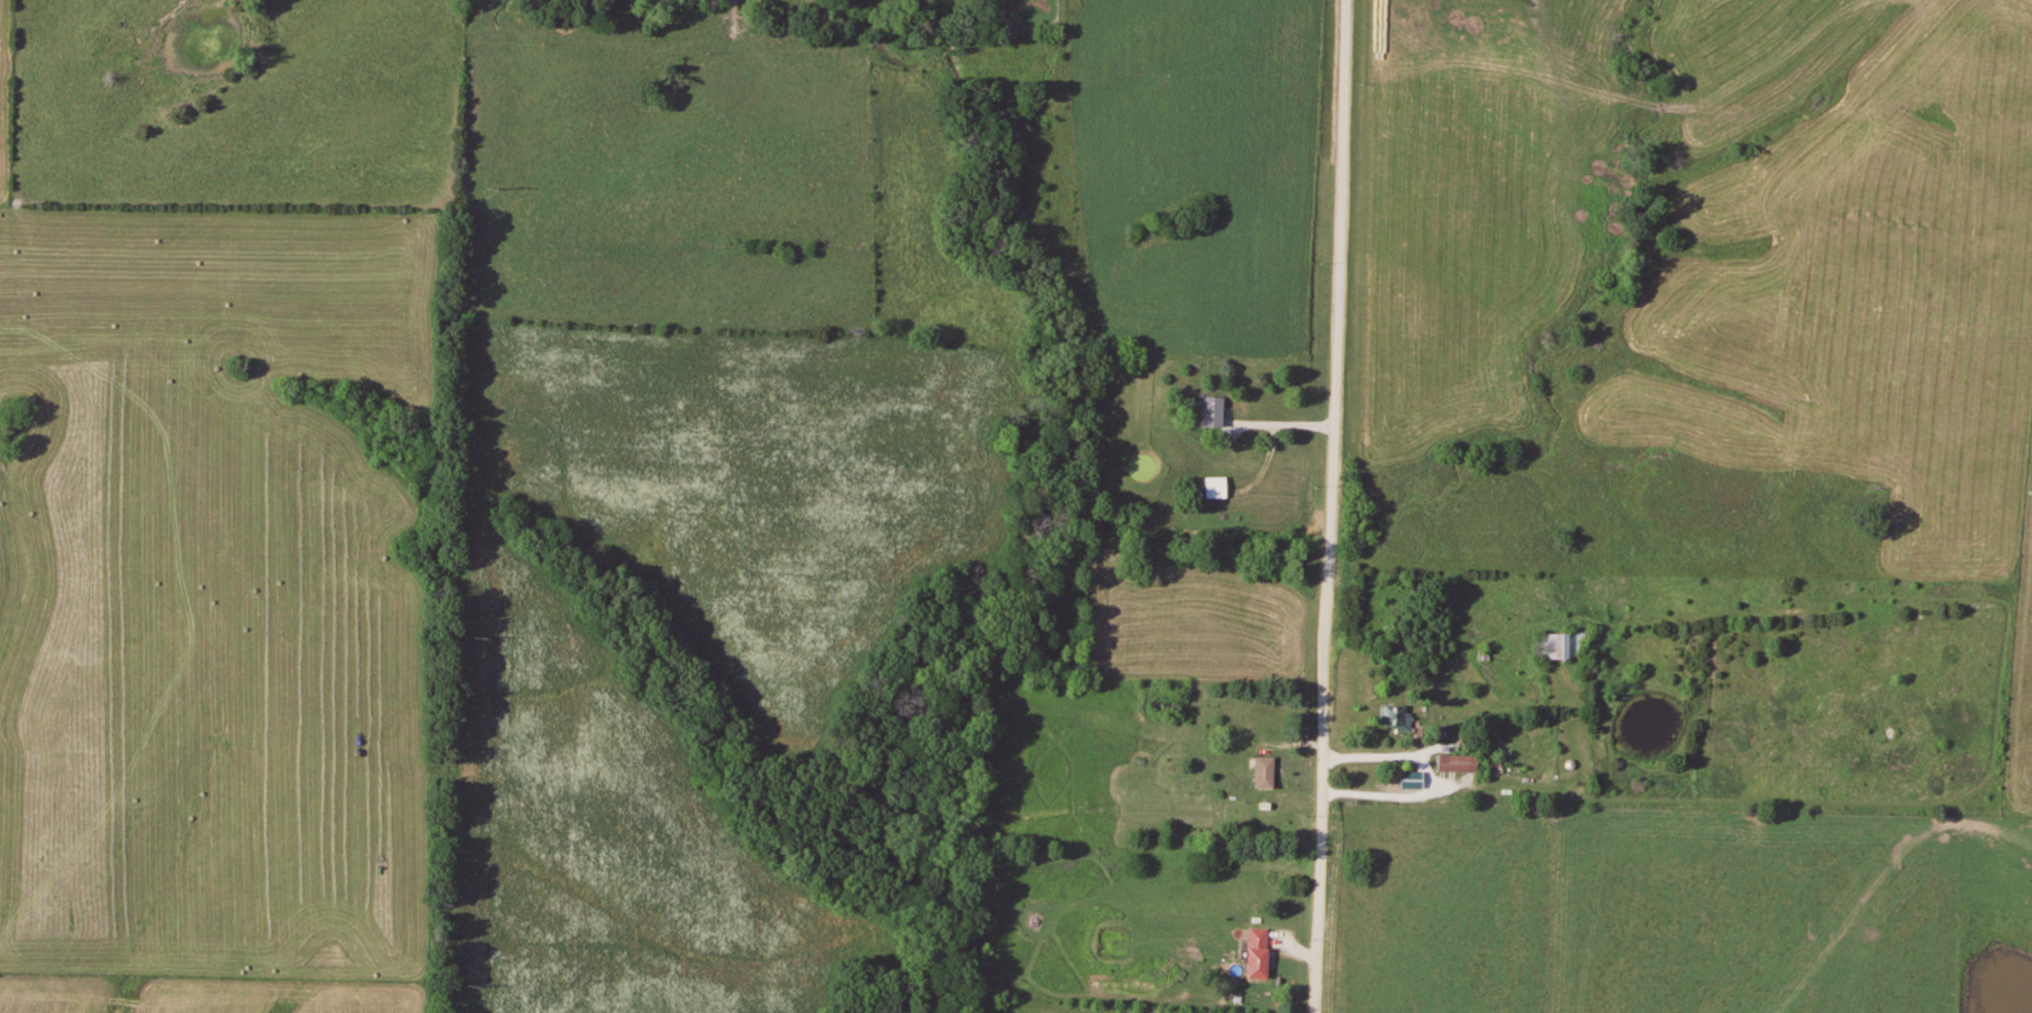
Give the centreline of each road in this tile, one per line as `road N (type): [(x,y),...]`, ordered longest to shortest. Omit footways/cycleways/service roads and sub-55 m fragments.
road 1 (track): [(1317,1012),(1349,0)]

